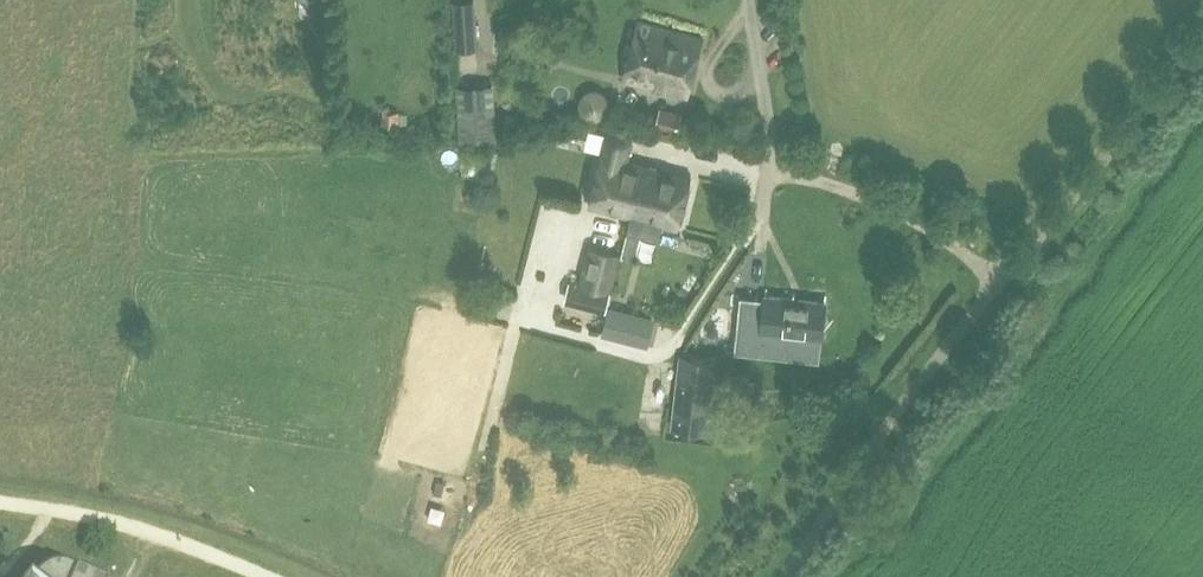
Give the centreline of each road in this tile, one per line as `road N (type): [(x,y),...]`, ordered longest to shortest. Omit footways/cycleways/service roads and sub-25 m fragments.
road 1 (residential): [(1005,275),(788,576)]
road 2 (residential): [(1202,37),(1005,275)]
road 3 (residential): [(1005,275),(866,193),(774,168)]
road 4 (residential): [(774,168),(745,0)]
road 5 (residential): [(774,168),(756,287)]

